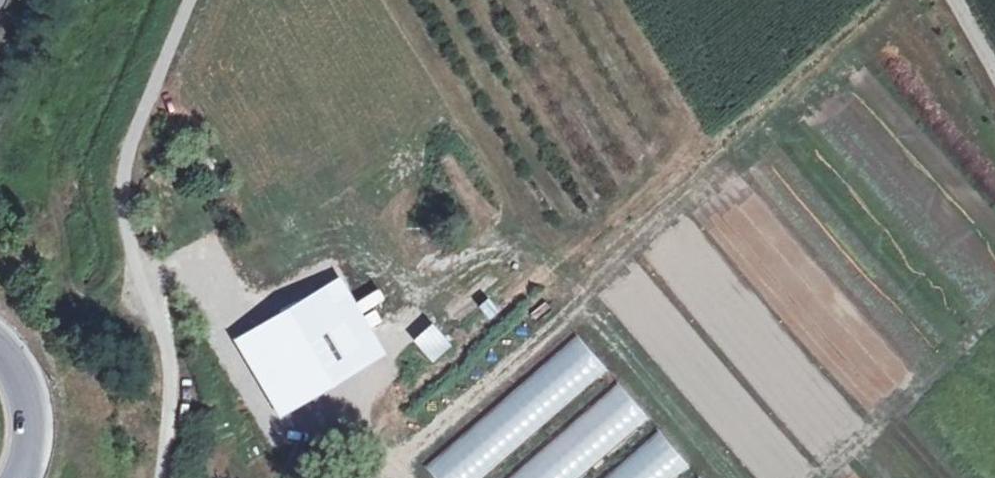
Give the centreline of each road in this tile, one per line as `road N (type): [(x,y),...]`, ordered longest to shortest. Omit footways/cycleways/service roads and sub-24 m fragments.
road 1 (secondary): [(27,477),(35,400),(0,338)]

